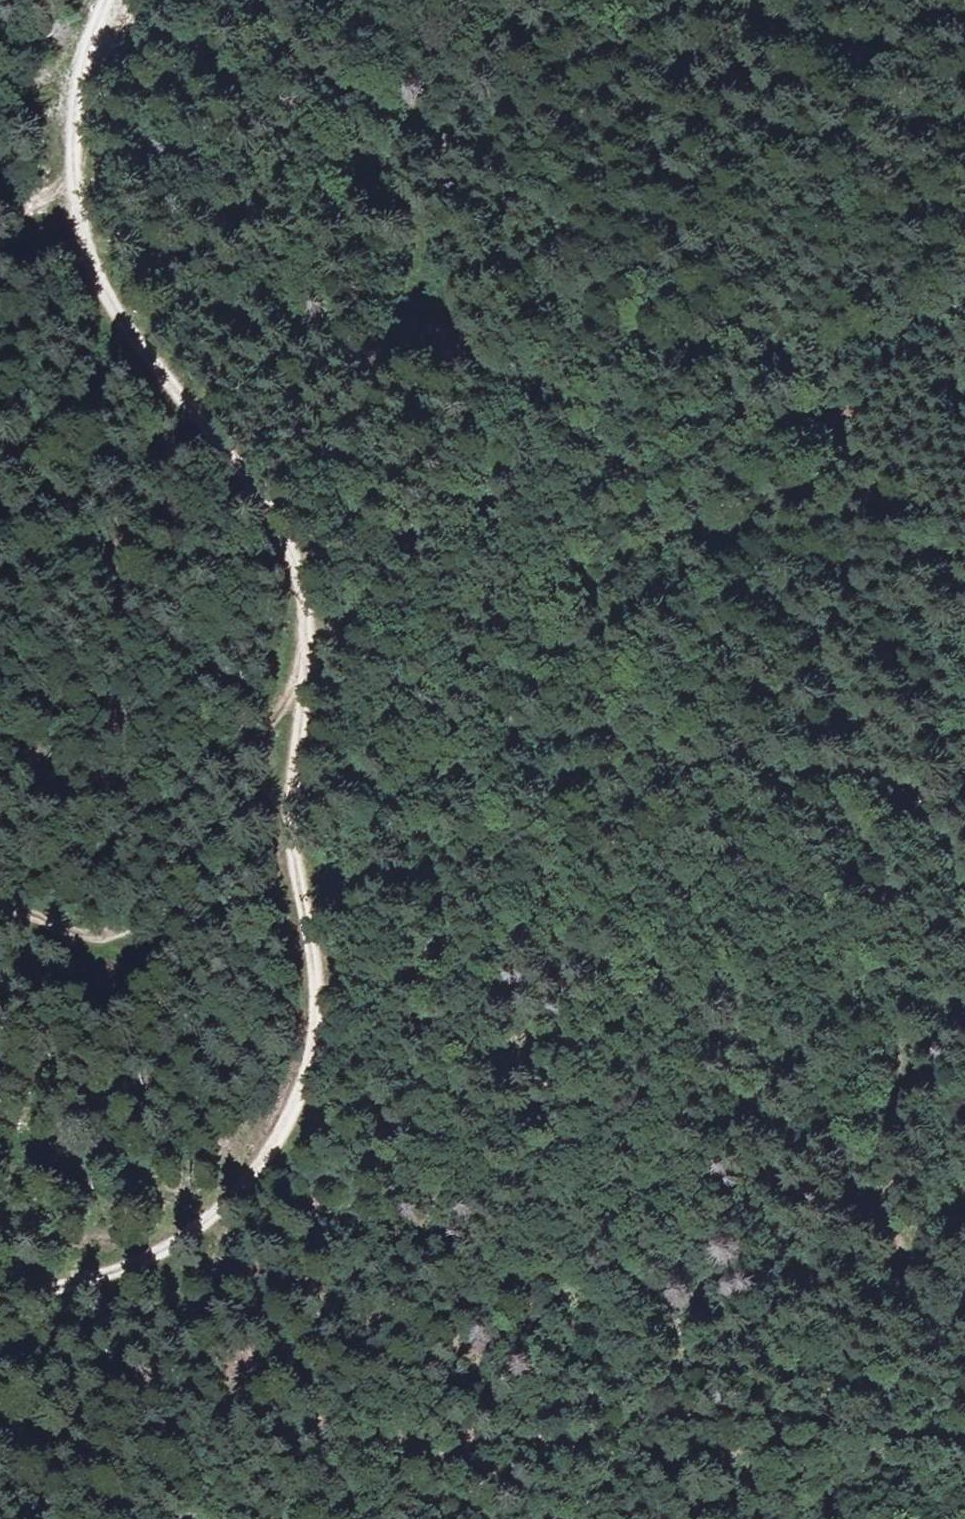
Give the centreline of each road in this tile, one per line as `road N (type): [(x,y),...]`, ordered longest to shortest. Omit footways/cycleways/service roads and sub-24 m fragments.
road 1 (track): [(0,1314),(55,1286),(148,1262),(271,1160),(316,1064),(321,998),(291,814),(305,600),(278,521),(79,251),(71,128),(93,38),(113,0)]

